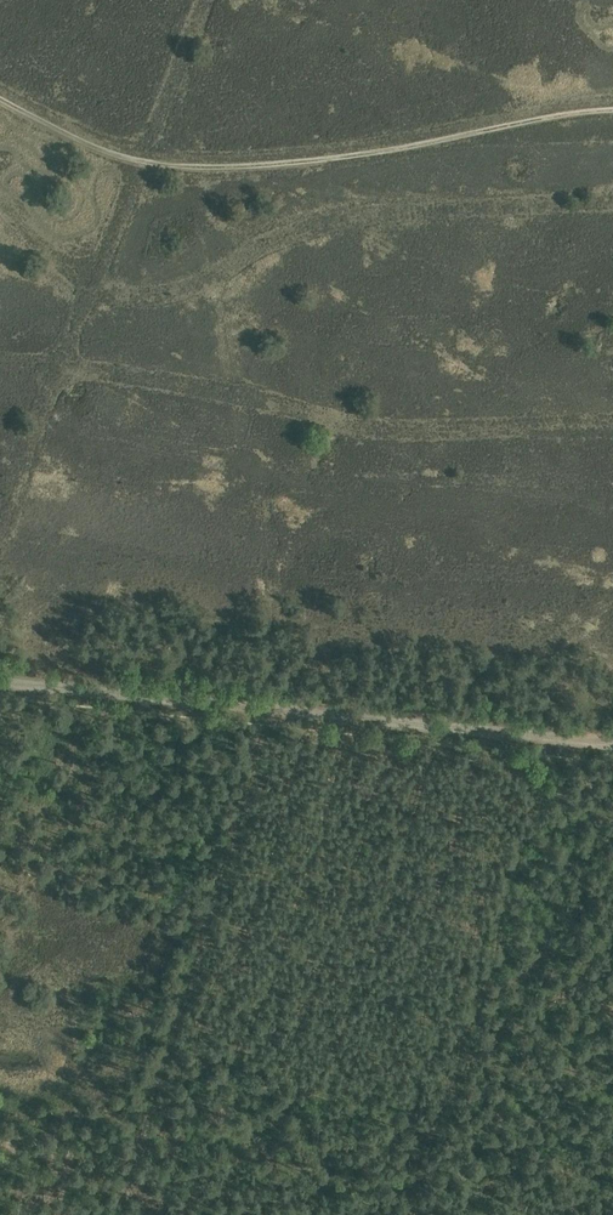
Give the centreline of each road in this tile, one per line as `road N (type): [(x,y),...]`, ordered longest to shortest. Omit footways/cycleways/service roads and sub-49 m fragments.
road 1 (track): [(612,110),(340,158),(185,167),(117,155),(0,99)]
road 2 (track): [(612,743),(0,682)]

